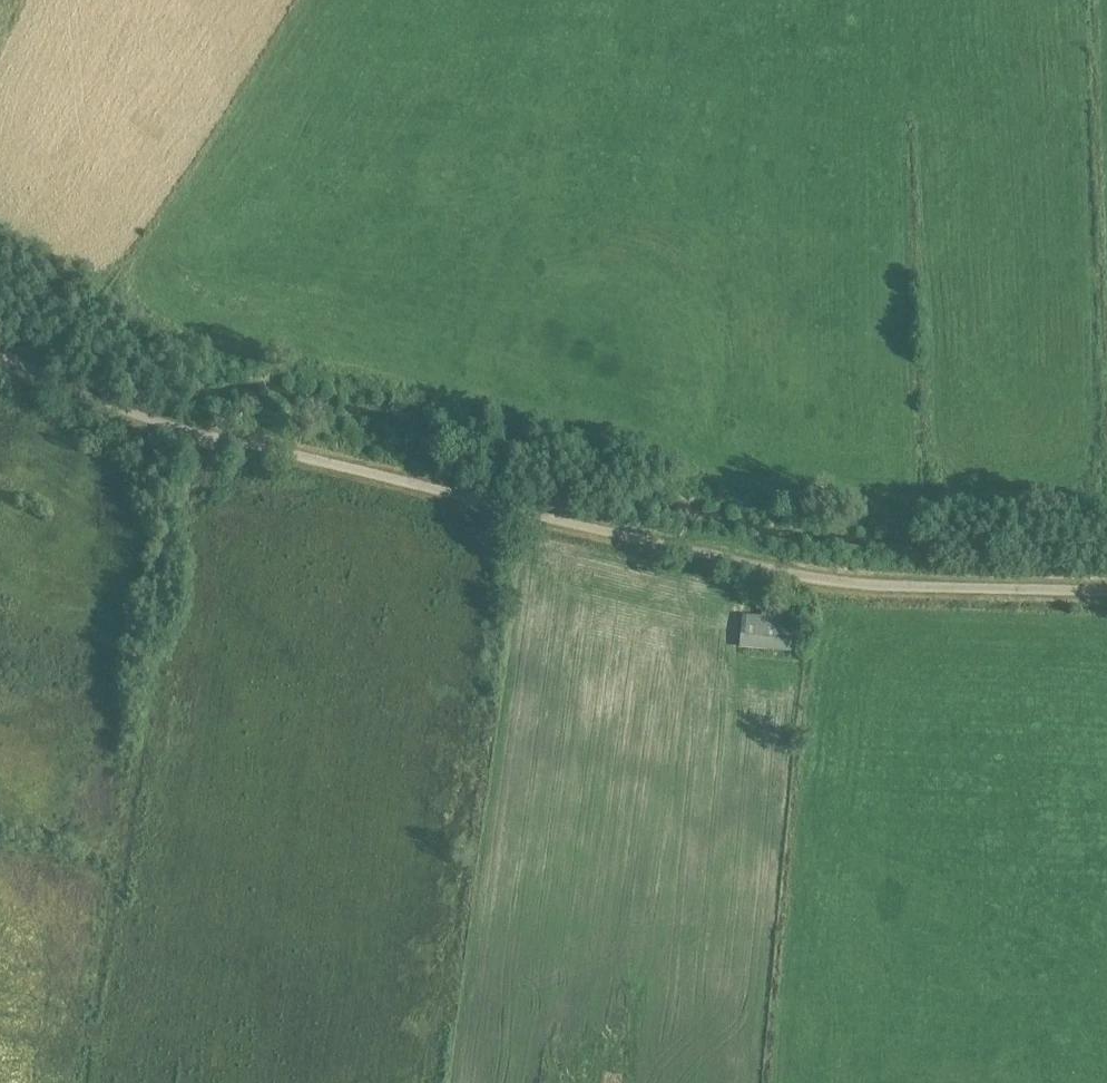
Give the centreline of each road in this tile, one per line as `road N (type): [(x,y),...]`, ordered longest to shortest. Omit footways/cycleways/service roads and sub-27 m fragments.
road 1 (track): [(1106,591),(822,581),(168,425),(0,347)]

